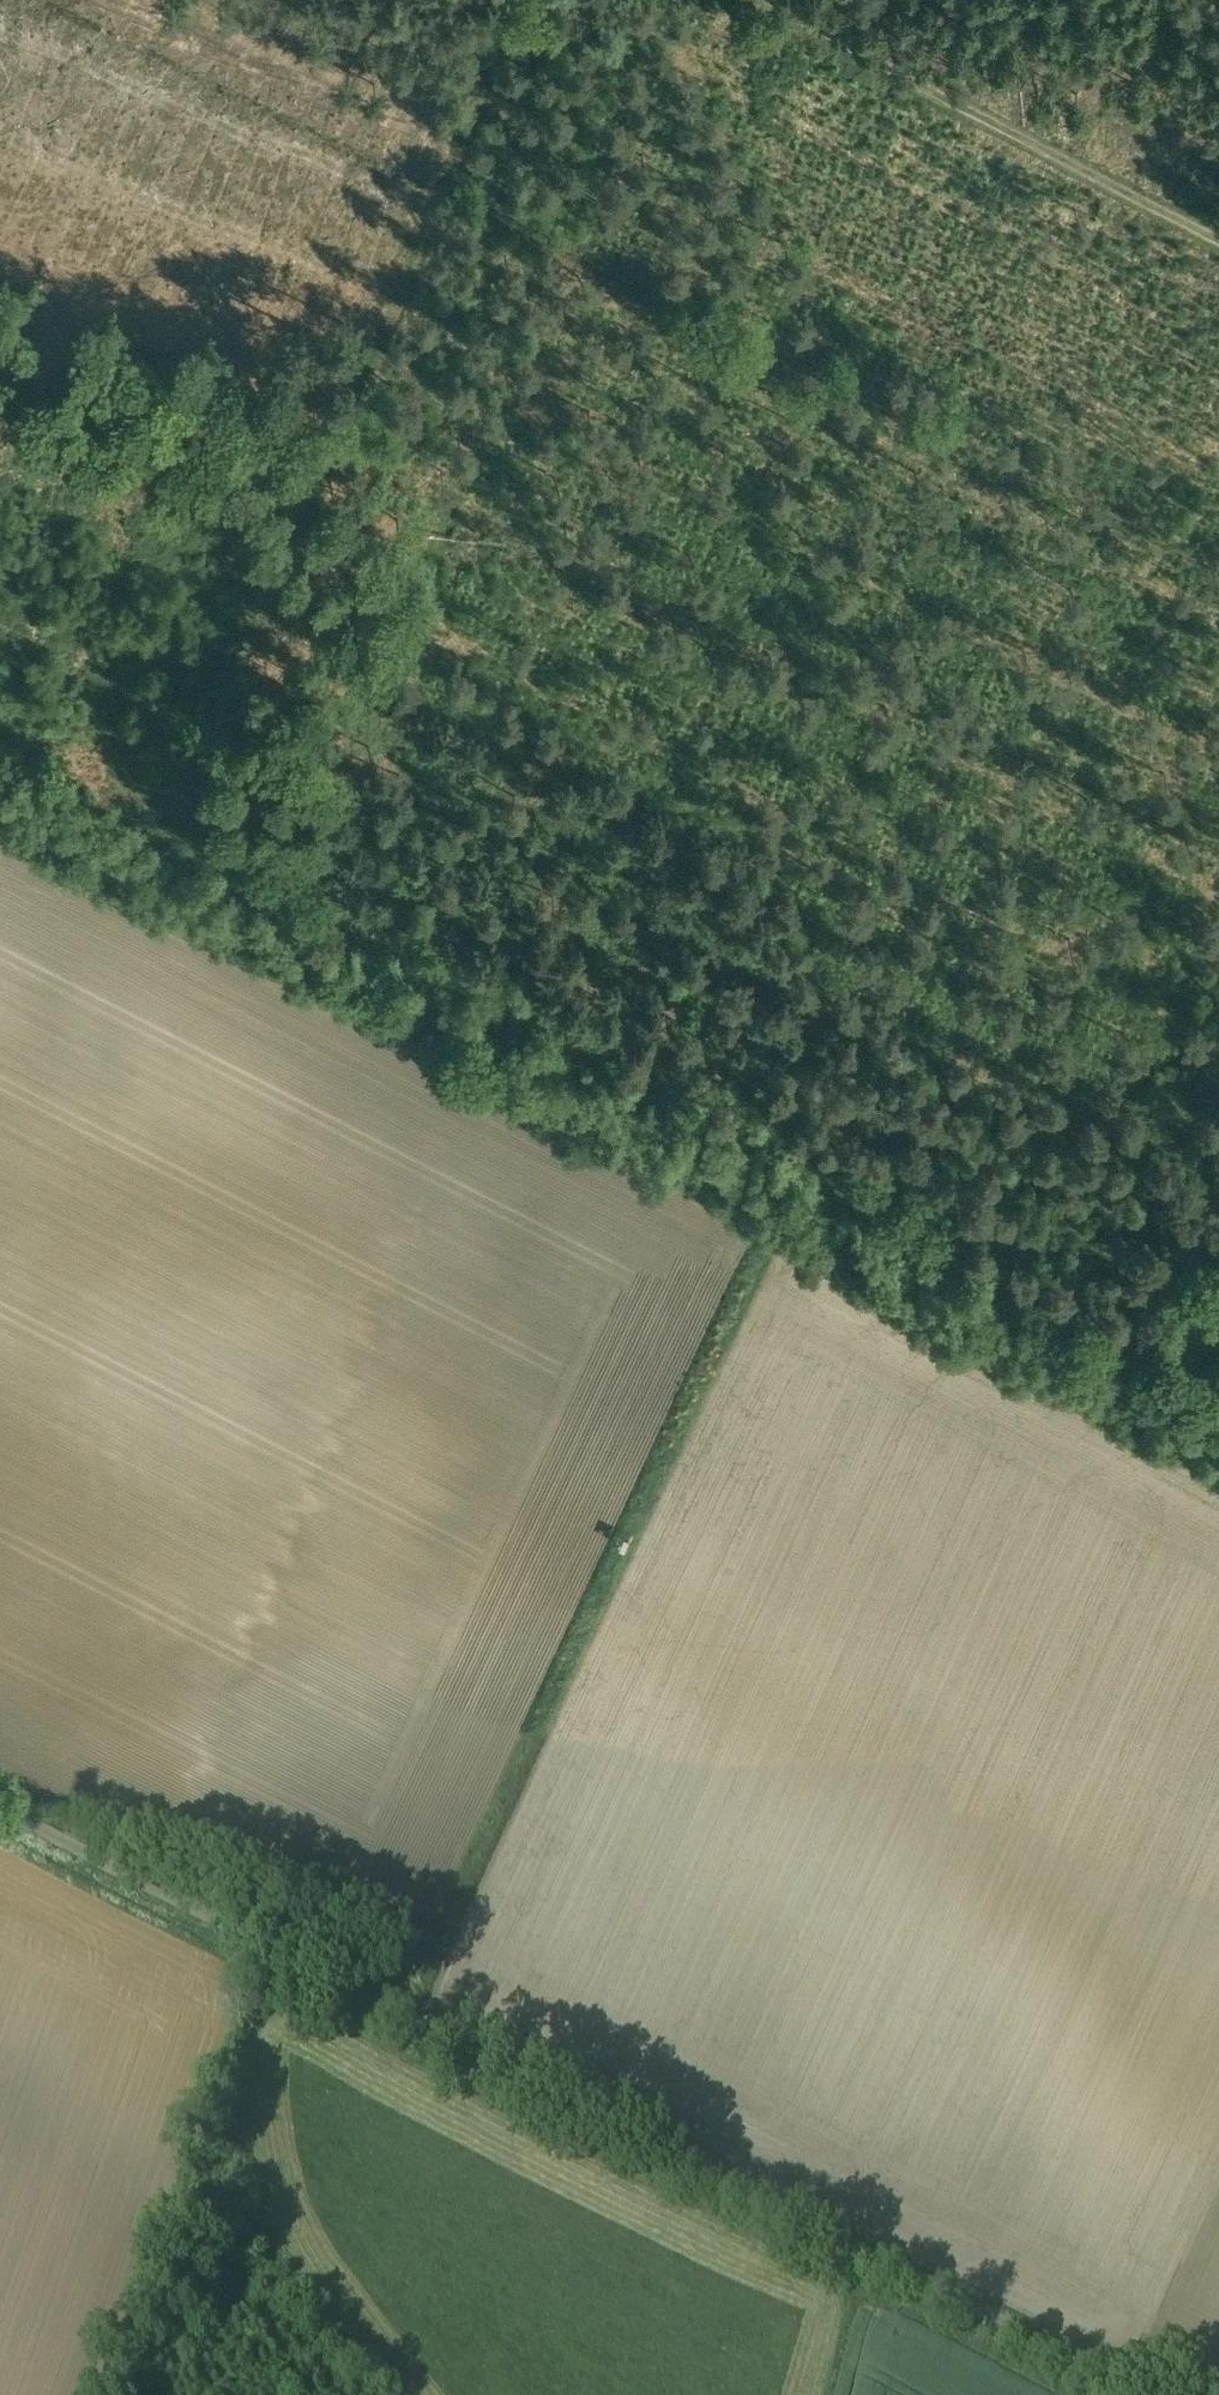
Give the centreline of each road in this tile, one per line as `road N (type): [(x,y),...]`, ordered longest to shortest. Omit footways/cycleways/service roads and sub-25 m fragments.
road 1 (unclassified): [(0,1805),(1152,2394)]
road 2 (track): [(778,0),(1218,244)]

